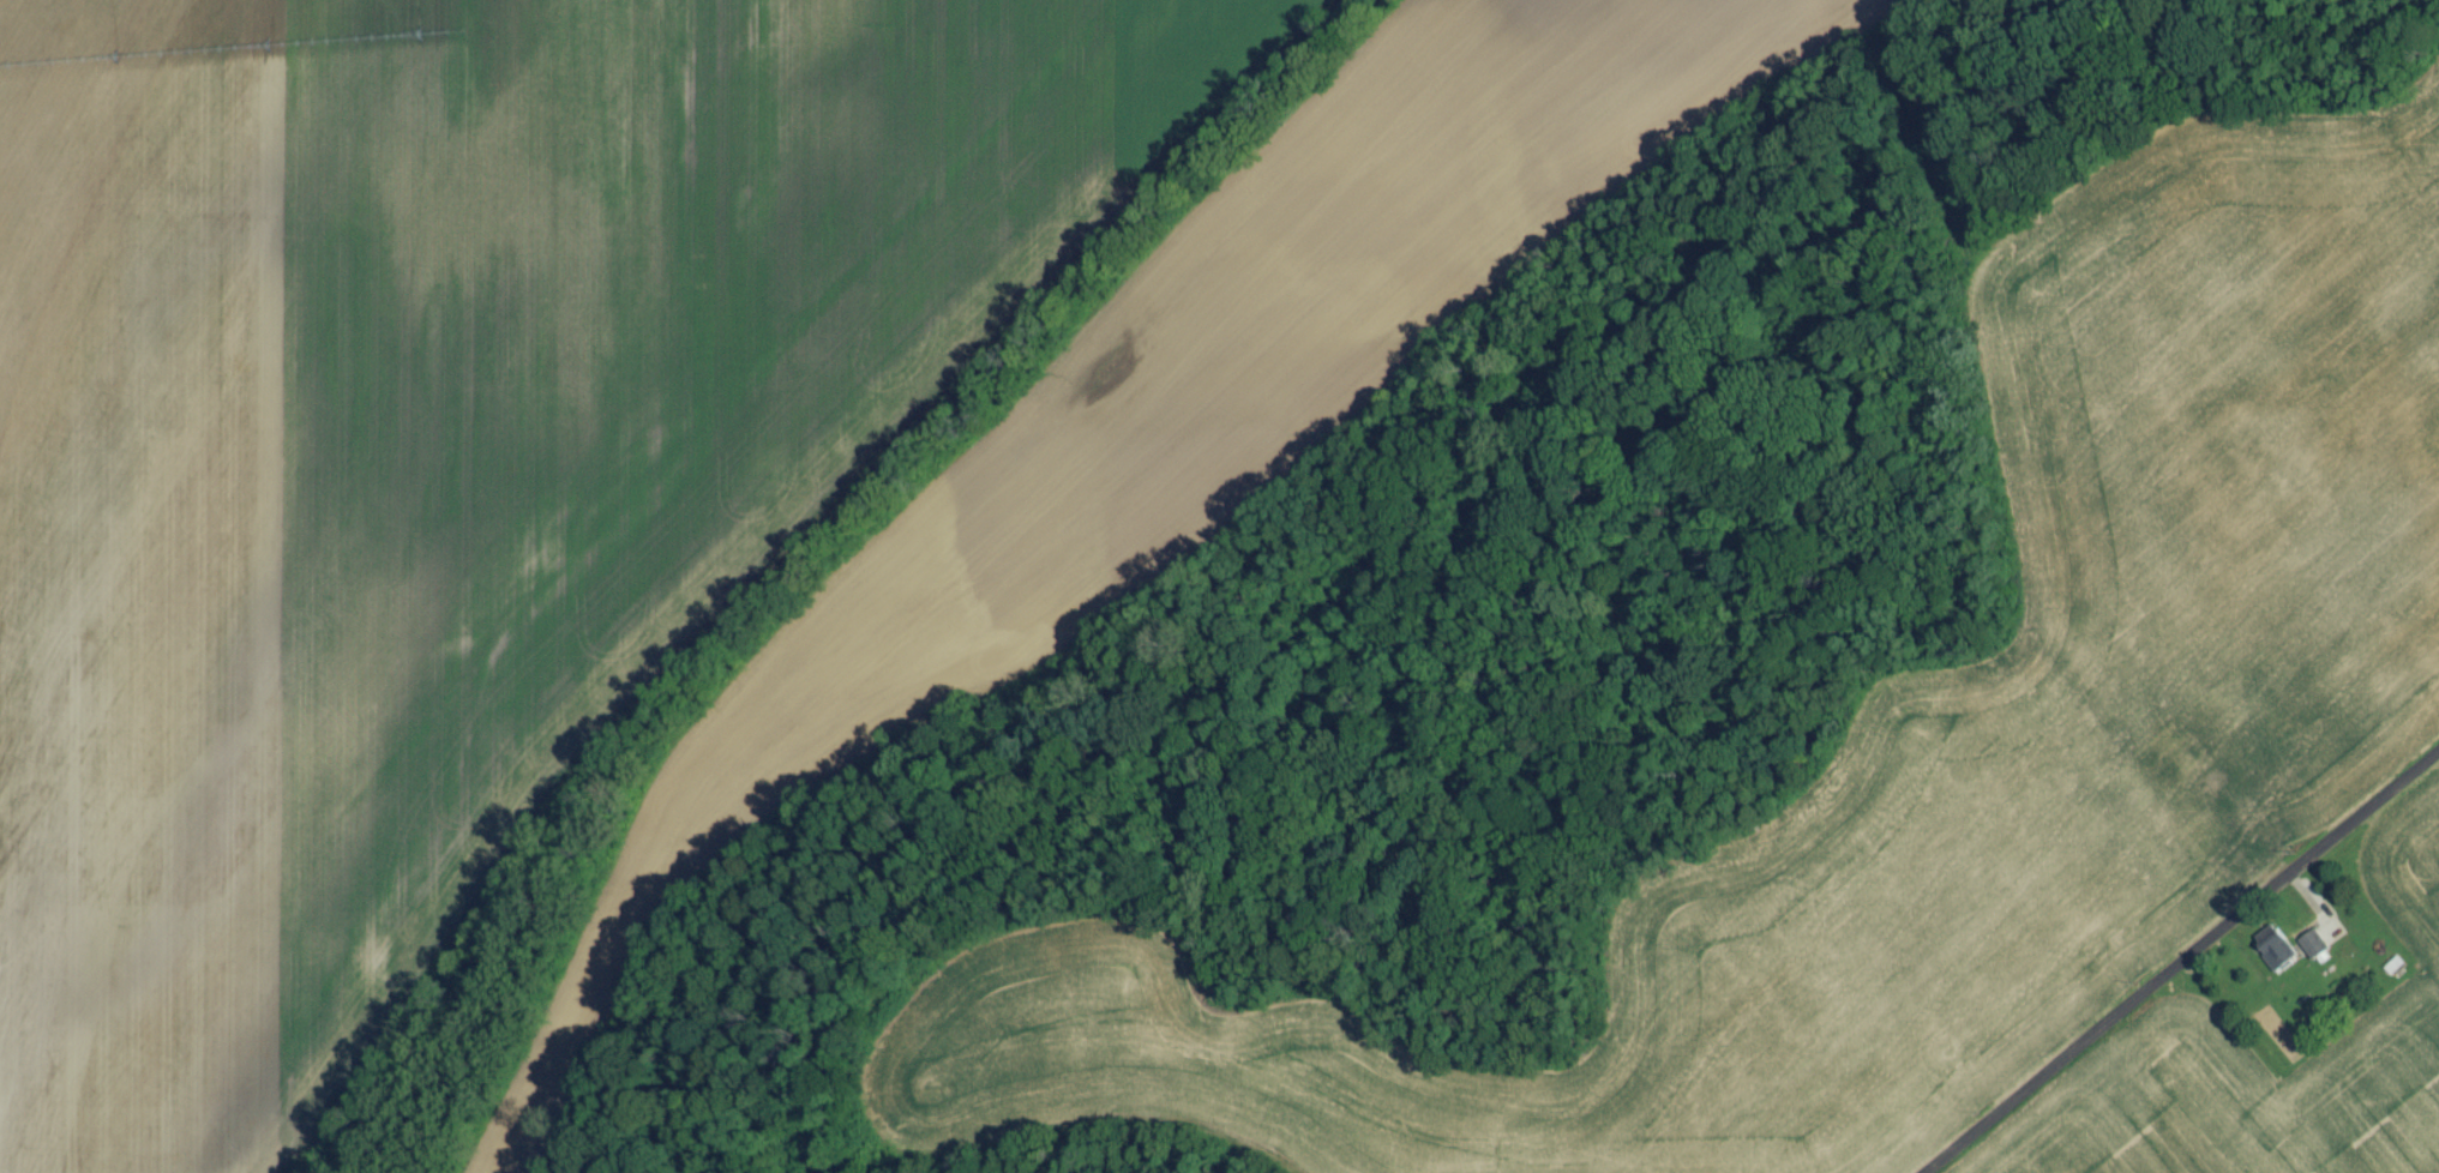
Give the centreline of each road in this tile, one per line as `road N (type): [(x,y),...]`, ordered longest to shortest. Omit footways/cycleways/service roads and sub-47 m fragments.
road 1 (residential): [(1956,1172),(2438,775)]

